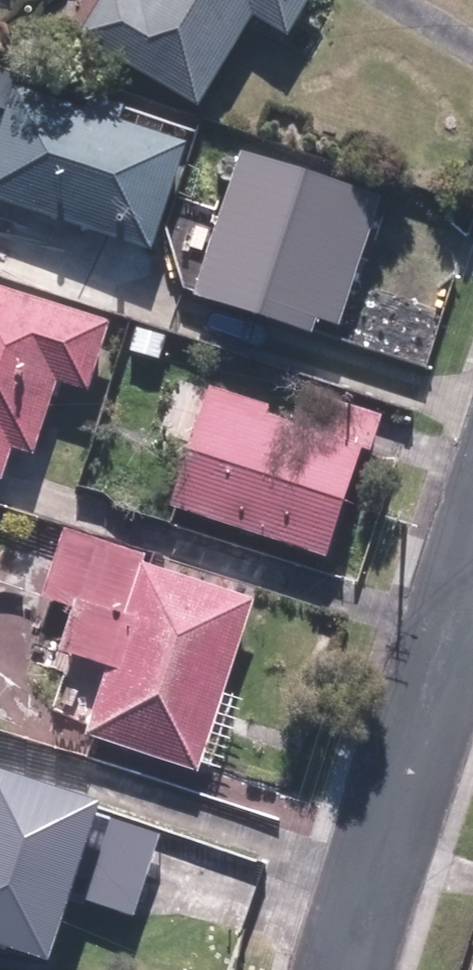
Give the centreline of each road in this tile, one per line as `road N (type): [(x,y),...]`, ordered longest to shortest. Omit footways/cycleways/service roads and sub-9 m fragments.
road 1 (residential): [(472,566),(340,969)]

